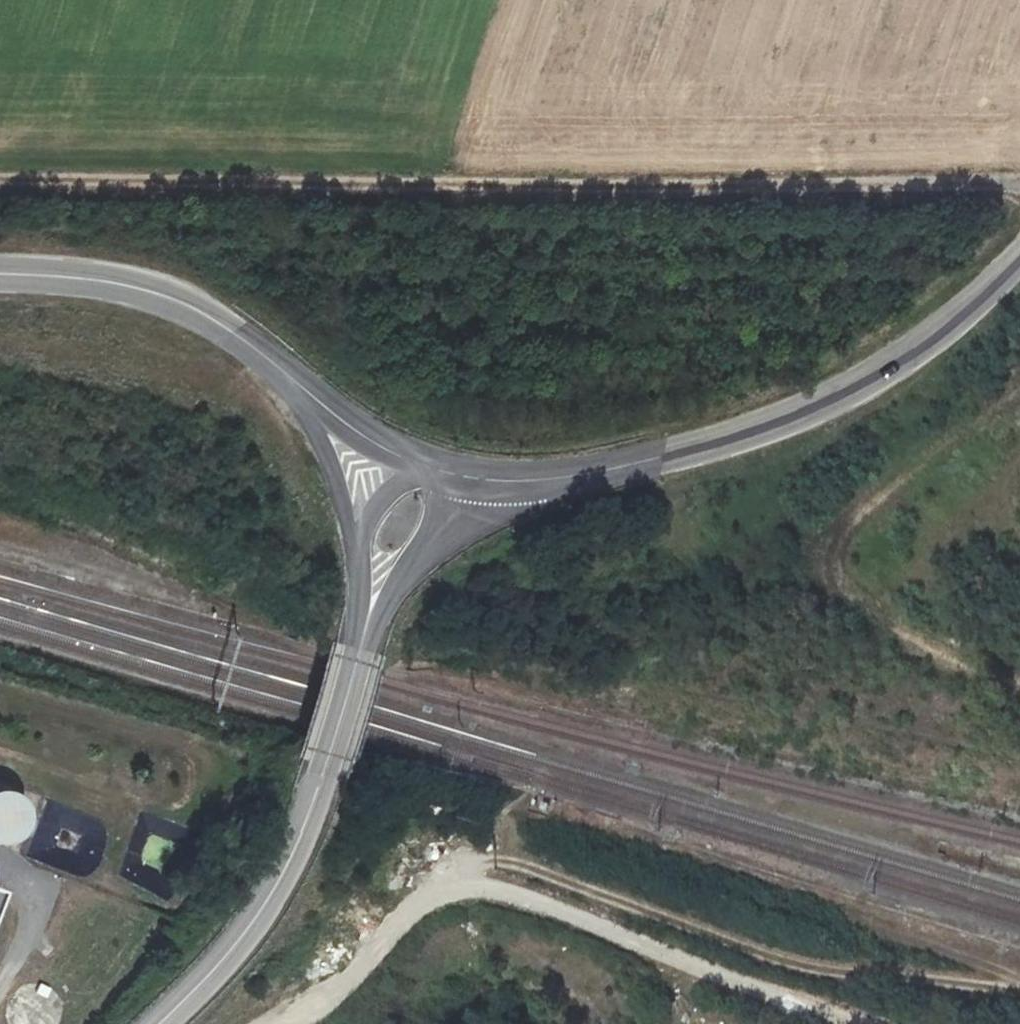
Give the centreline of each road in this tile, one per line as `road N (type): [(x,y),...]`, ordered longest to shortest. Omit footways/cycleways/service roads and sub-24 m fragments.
road 1 (track): [(1019,185),(0,181)]
road 2 (track): [(298,1023),(348,986),(420,903),(482,889),(883,1023)]
road 3 (track): [(1019,989),(798,968),(513,864),(473,869),(420,903)]
road 4 (tertiary): [(478,478),(571,476),(776,423),(910,356),(1019,259)]
road 5 (tertiary): [(359,646),(282,874),(243,934),(157,1023)]
road 6 (tertiary): [(0,273),(161,294),(201,310),(288,375)]
road 7 (tertiary): [(359,646),(390,586),(478,478)]
road 8 (tertiary): [(288,375),(337,486),(357,558)]
road 9 (tertiary): [(288,375),(352,427),(418,463)]

